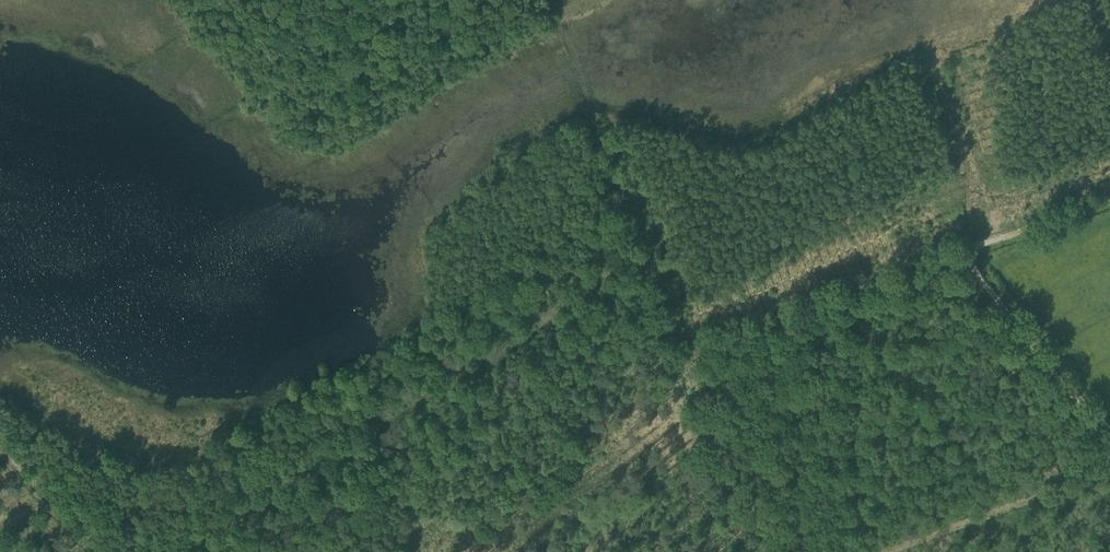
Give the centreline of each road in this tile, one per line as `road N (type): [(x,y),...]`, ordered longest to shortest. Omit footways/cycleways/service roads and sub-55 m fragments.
road 1 (track): [(687,351),(964,254)]
road 2 (track): [(1109,444),(964,254)]
road 3 (track): [(964,254),(1109,202)]

